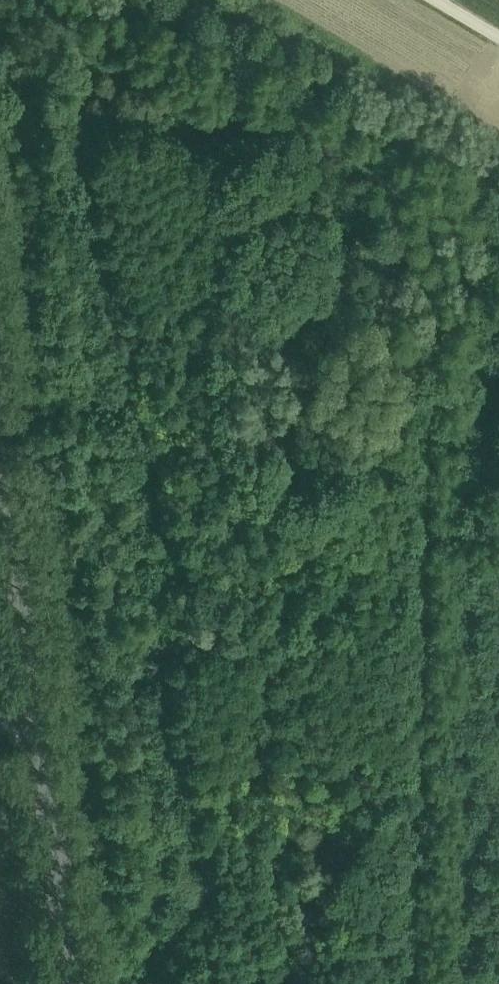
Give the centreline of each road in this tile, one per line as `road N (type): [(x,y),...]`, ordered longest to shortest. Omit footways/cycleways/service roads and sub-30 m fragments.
road 1 (unclassified): [(74,983),(36,710)]
road 2 (unclassified): [(36,710),(0,468)]

